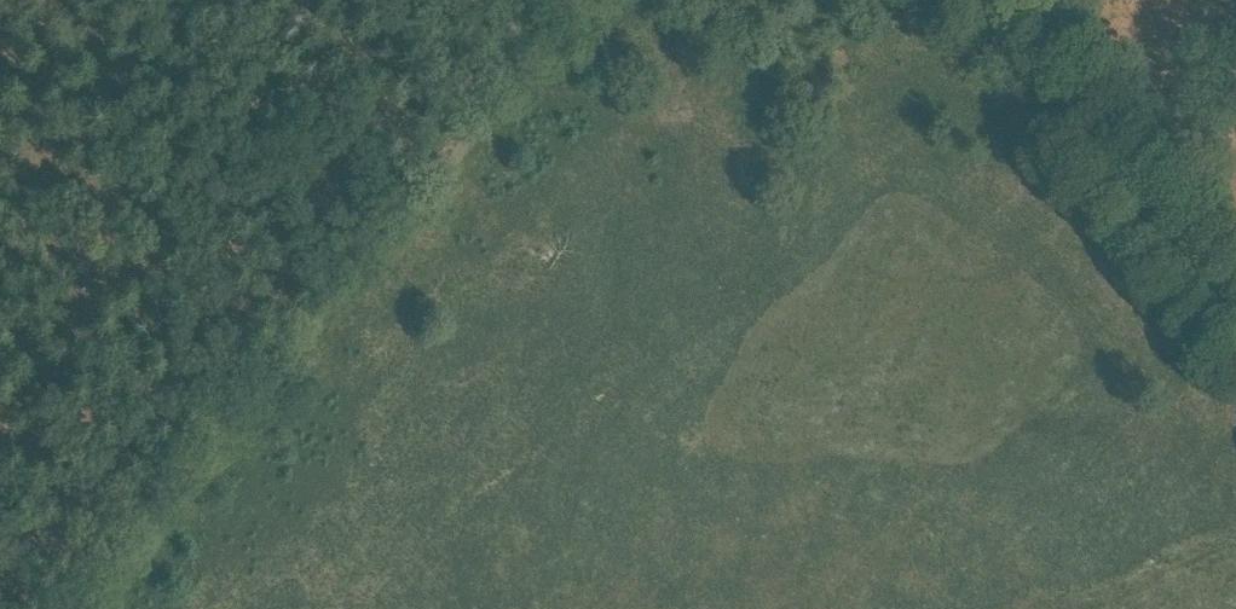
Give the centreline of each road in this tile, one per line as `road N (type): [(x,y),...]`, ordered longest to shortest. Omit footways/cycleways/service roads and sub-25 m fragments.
road 1 (track): [(970,0),(1235,332)]

